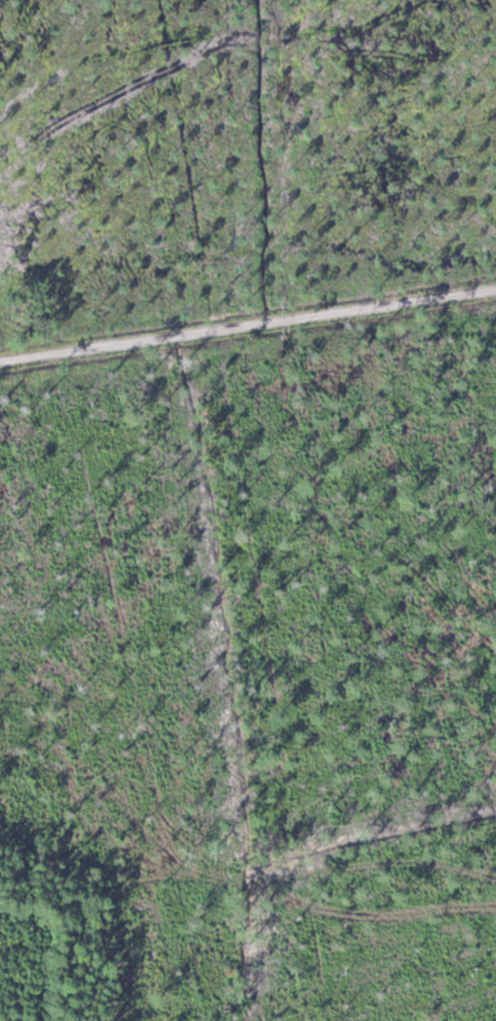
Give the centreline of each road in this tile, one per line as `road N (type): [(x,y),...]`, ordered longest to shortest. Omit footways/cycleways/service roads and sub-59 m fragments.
road 1 (residential): [(0,425),(495,363)]

